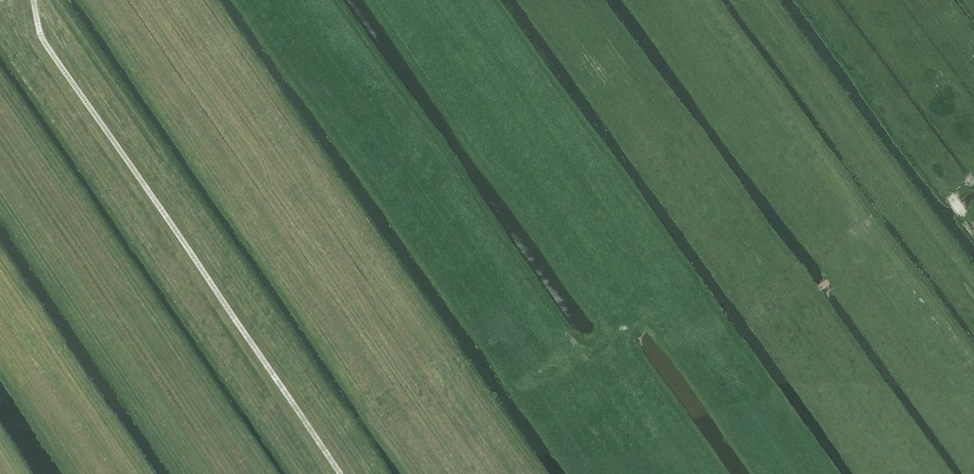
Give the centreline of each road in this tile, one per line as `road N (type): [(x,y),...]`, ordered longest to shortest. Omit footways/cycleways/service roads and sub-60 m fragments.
road 1 (track): [(342,473),(40,33),(34,0)]

